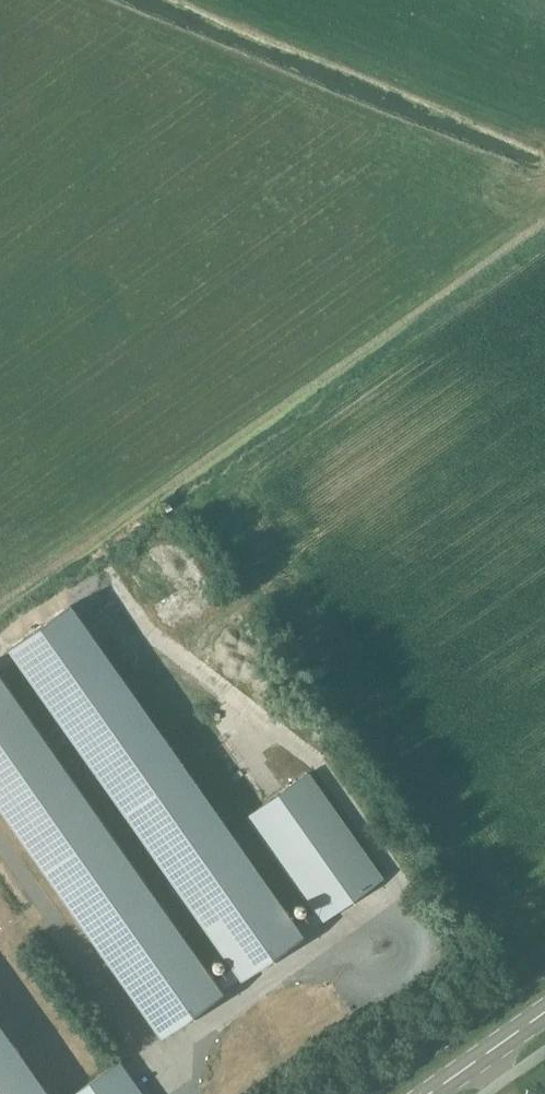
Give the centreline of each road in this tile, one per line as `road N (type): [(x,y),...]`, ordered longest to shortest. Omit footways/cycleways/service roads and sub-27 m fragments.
road 1 (secondary): [(429,1093),(544,1012)]

